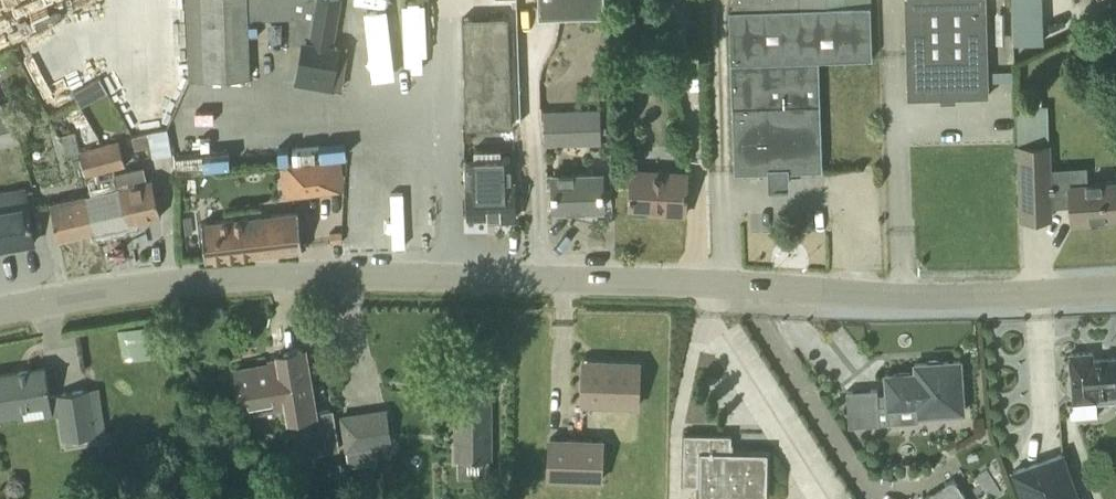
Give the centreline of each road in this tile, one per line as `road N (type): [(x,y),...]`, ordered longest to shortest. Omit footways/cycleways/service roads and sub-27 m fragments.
road 1 (unclassified): [(0,314),(139,287),(386,266),(953,298),(1115,290)]

